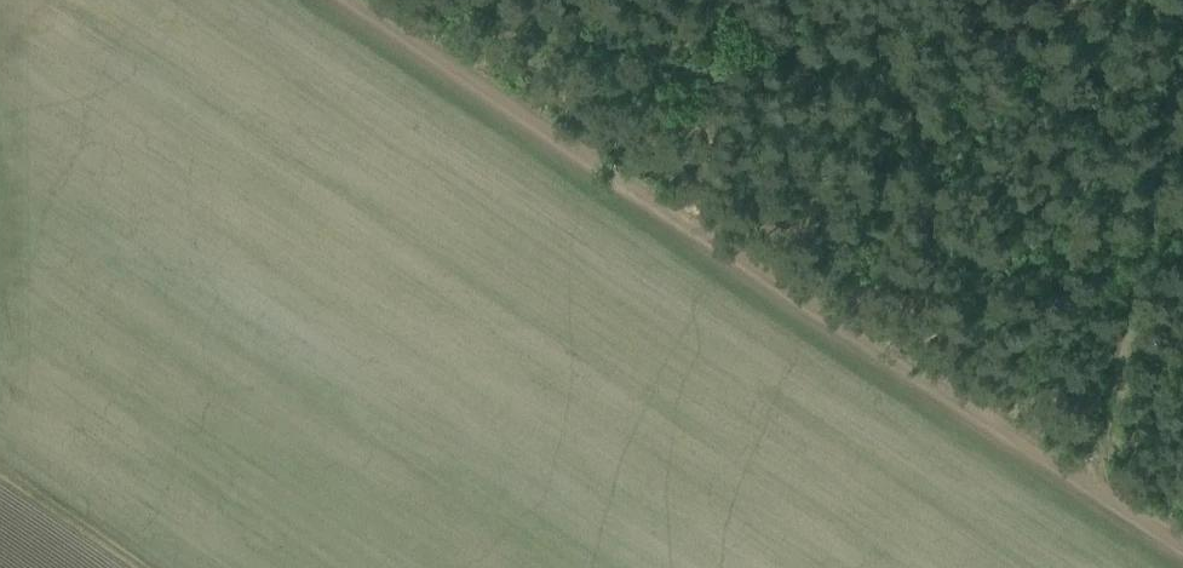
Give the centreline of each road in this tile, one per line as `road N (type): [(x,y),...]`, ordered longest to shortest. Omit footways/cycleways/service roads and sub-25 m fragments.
road 1 (track): [(1091,485),(353,0)]
road 2 (track): [(1182,85),(1091,485),(1182,545)]
road 3 (track): [(0,479),(131,567)]

